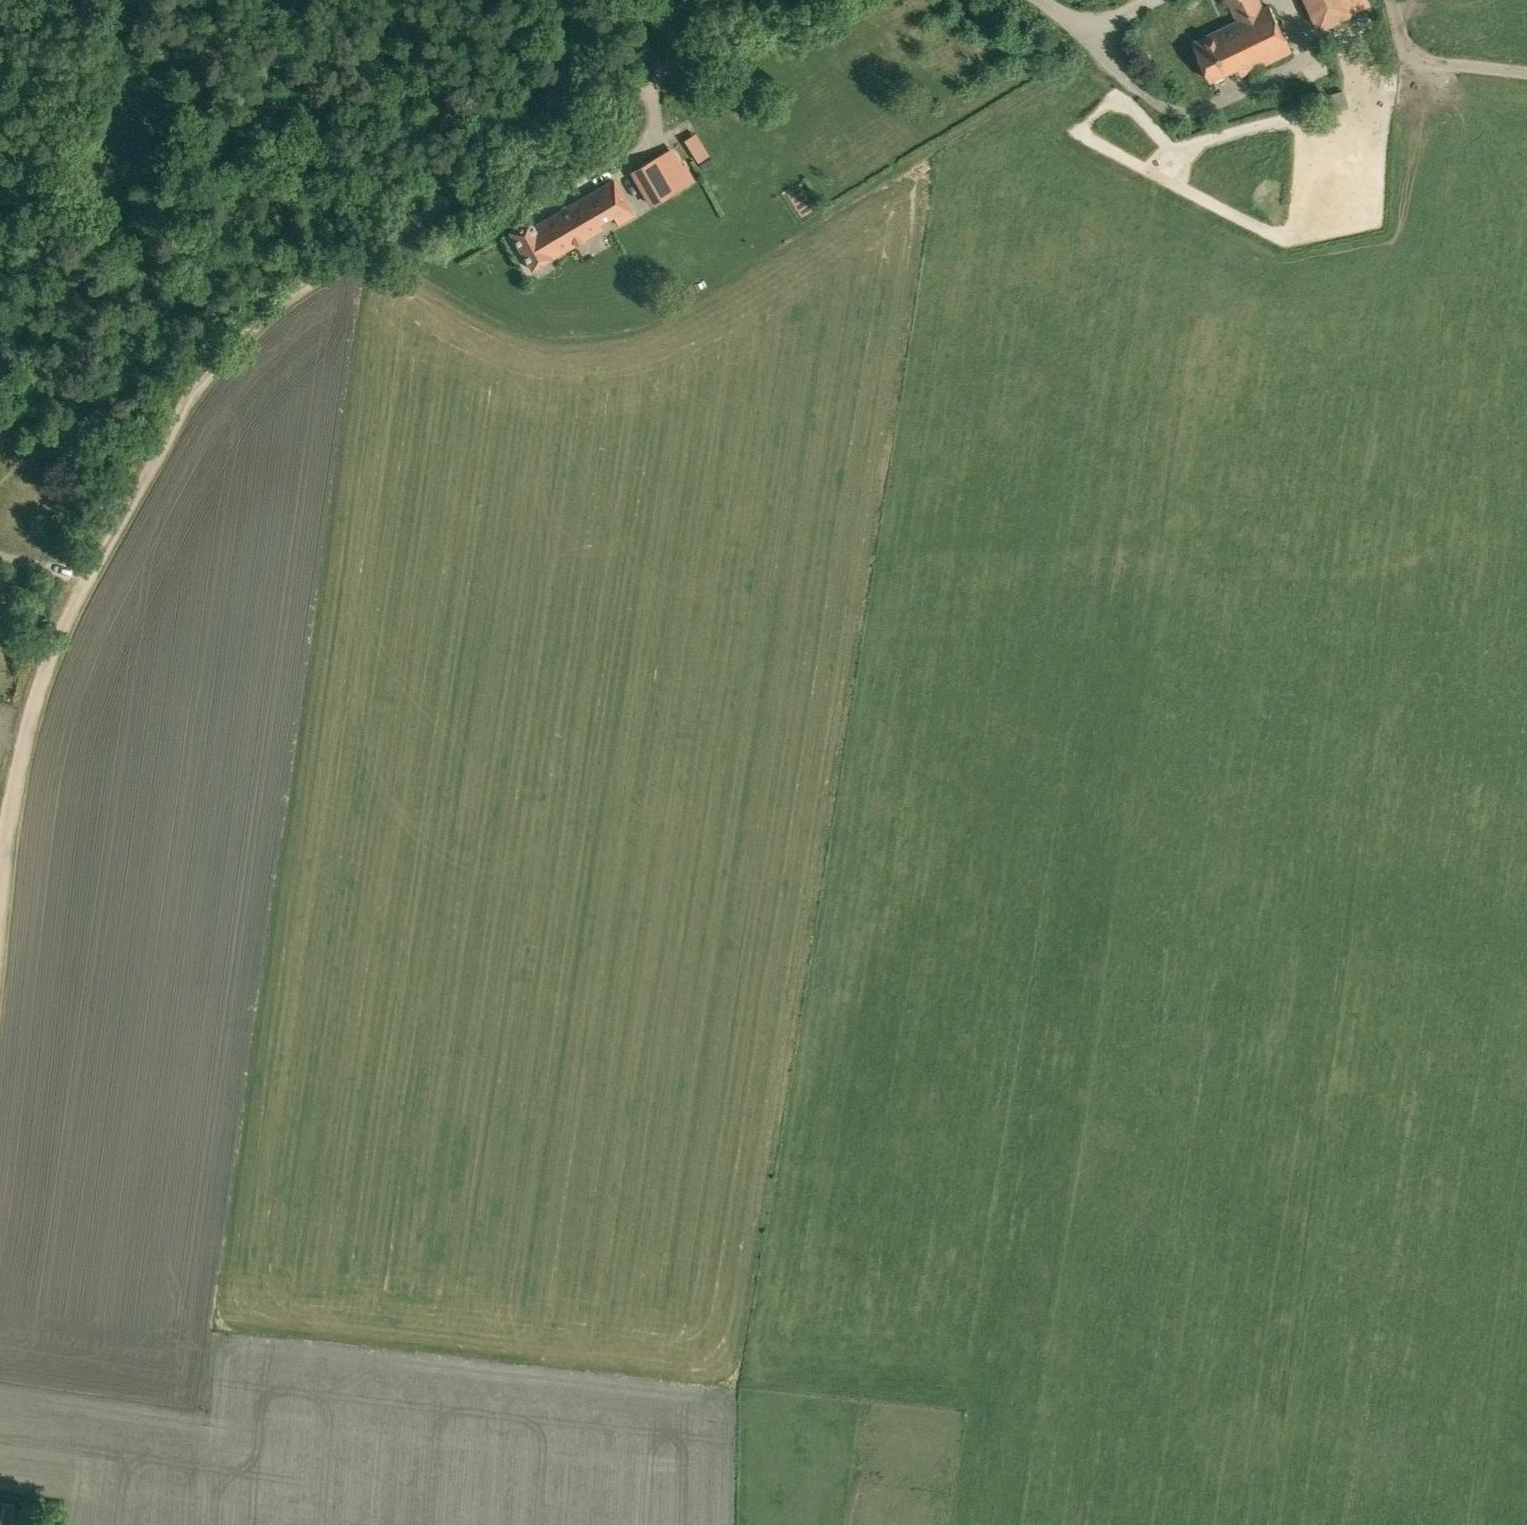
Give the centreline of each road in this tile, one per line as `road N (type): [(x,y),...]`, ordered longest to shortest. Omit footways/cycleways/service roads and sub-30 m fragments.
road 1 (track): [(0,903),(35,683),(123,508),(196,386),(338,260),(776,0)]

